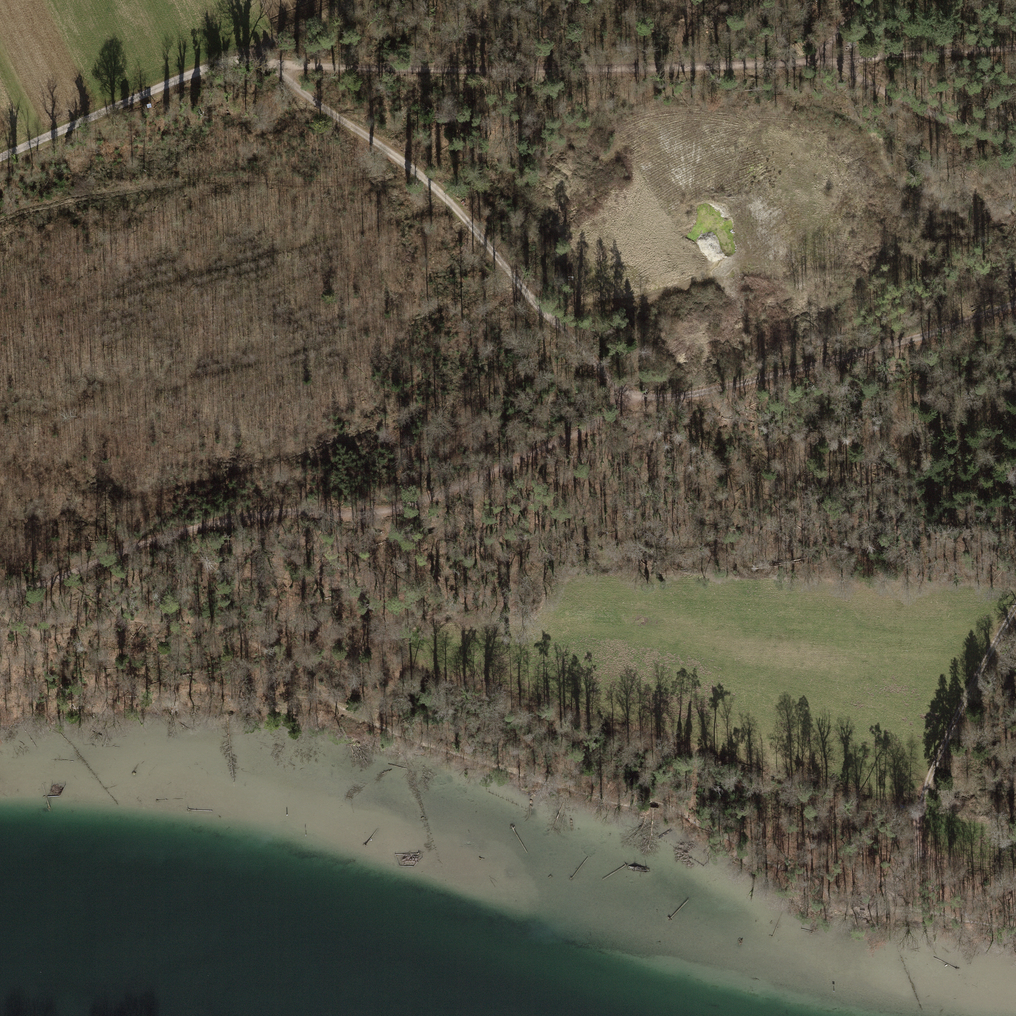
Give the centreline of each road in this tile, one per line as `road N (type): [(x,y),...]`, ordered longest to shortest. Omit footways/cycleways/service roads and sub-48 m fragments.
road 1 (track): [(0,594),(52,583),(163,536),(301,509),(359,517),(435,497),(579,433),(636,398),(767,378),(1015,304)]
road 2 (track): [(238,58),(444,72),(815,64),(1015,48)]
road 3 (track): [(929,783),(912,795),(879,794),(407,663),(363,715)]
road 4 (track): [(636,398),(544,314),(446,199),(269,65)]
road 5 (track): [(0,158),(238,58)]
road 6 (track): [(1015,146),(876,88),(834,62)]
road 7 (track): [(929,783),(1015,607)]
road 8 (track): [(544,314),(667,291),(719,266)]
road 9 (track): [(885,908),(929,783)]
road 10 (track): [(346,0),(238,58)]

